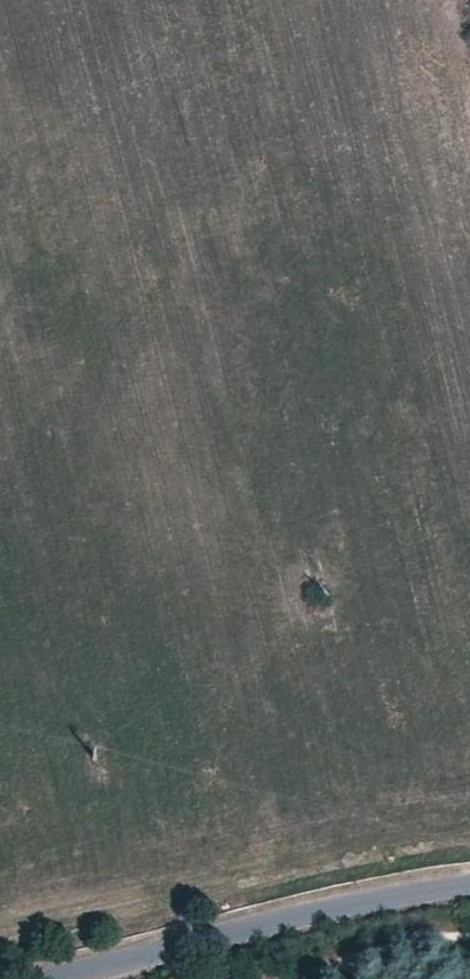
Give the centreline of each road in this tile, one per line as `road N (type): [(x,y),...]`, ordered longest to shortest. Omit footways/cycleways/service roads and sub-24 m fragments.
road 1 (unclassified): [(469,886),(12,978)]

